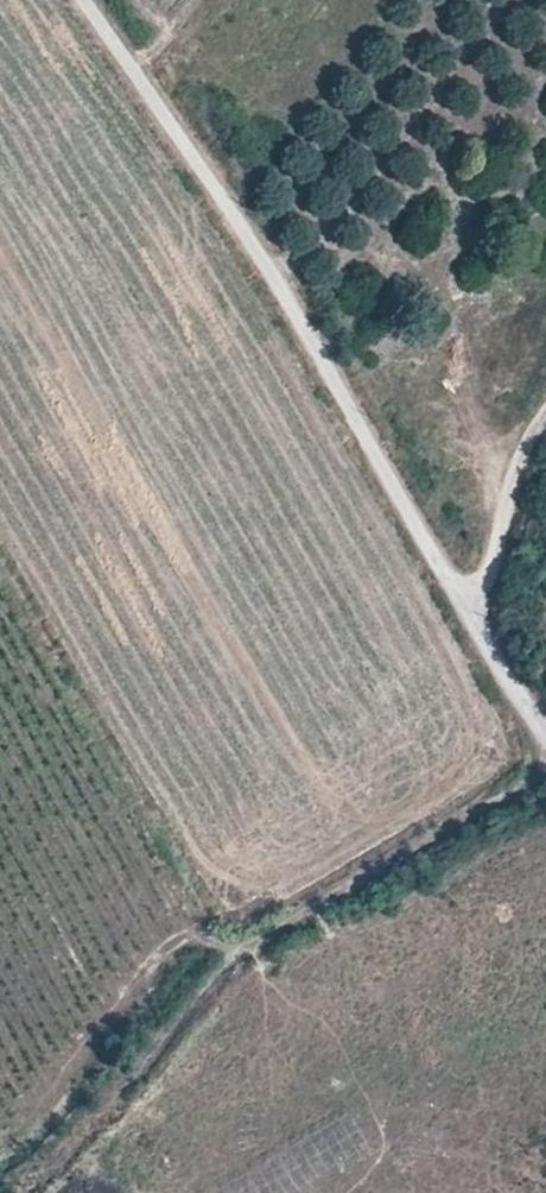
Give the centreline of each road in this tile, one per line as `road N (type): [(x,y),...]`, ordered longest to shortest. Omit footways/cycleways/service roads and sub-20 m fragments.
road 1 (tertiary): [(545,736),(280,296),(83,0)]
road 2 (track): [(14,1192),(121,1092),(214,973),(545,775)]
road 3 (track): [(545,414),(524,449),(482,596),(465,612)]

